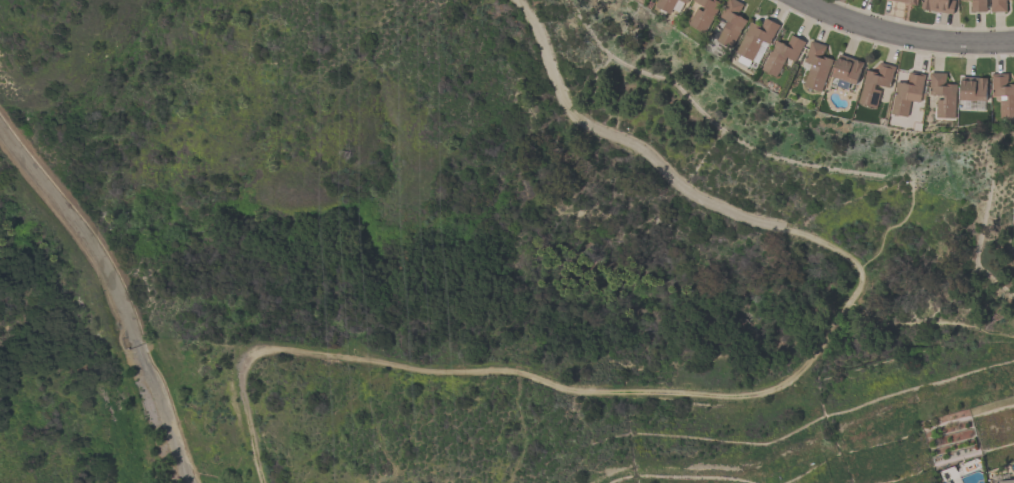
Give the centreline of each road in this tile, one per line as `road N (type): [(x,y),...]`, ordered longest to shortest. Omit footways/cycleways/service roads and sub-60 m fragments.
road 1 (track): [(260,482),(239,389),(244,365),(260,349),(439,376),(511,372),(571,392),(759,396),(795,381),(859,284),(824,244),(794,234)]
road 2 (track): [(794,234),(697,198),(636,147),(579,121)]
road 3 (residential): [(792,0),(907,42),(1013,44)]
road 4 (track): [(579,121),(559,99),(515,0)]

